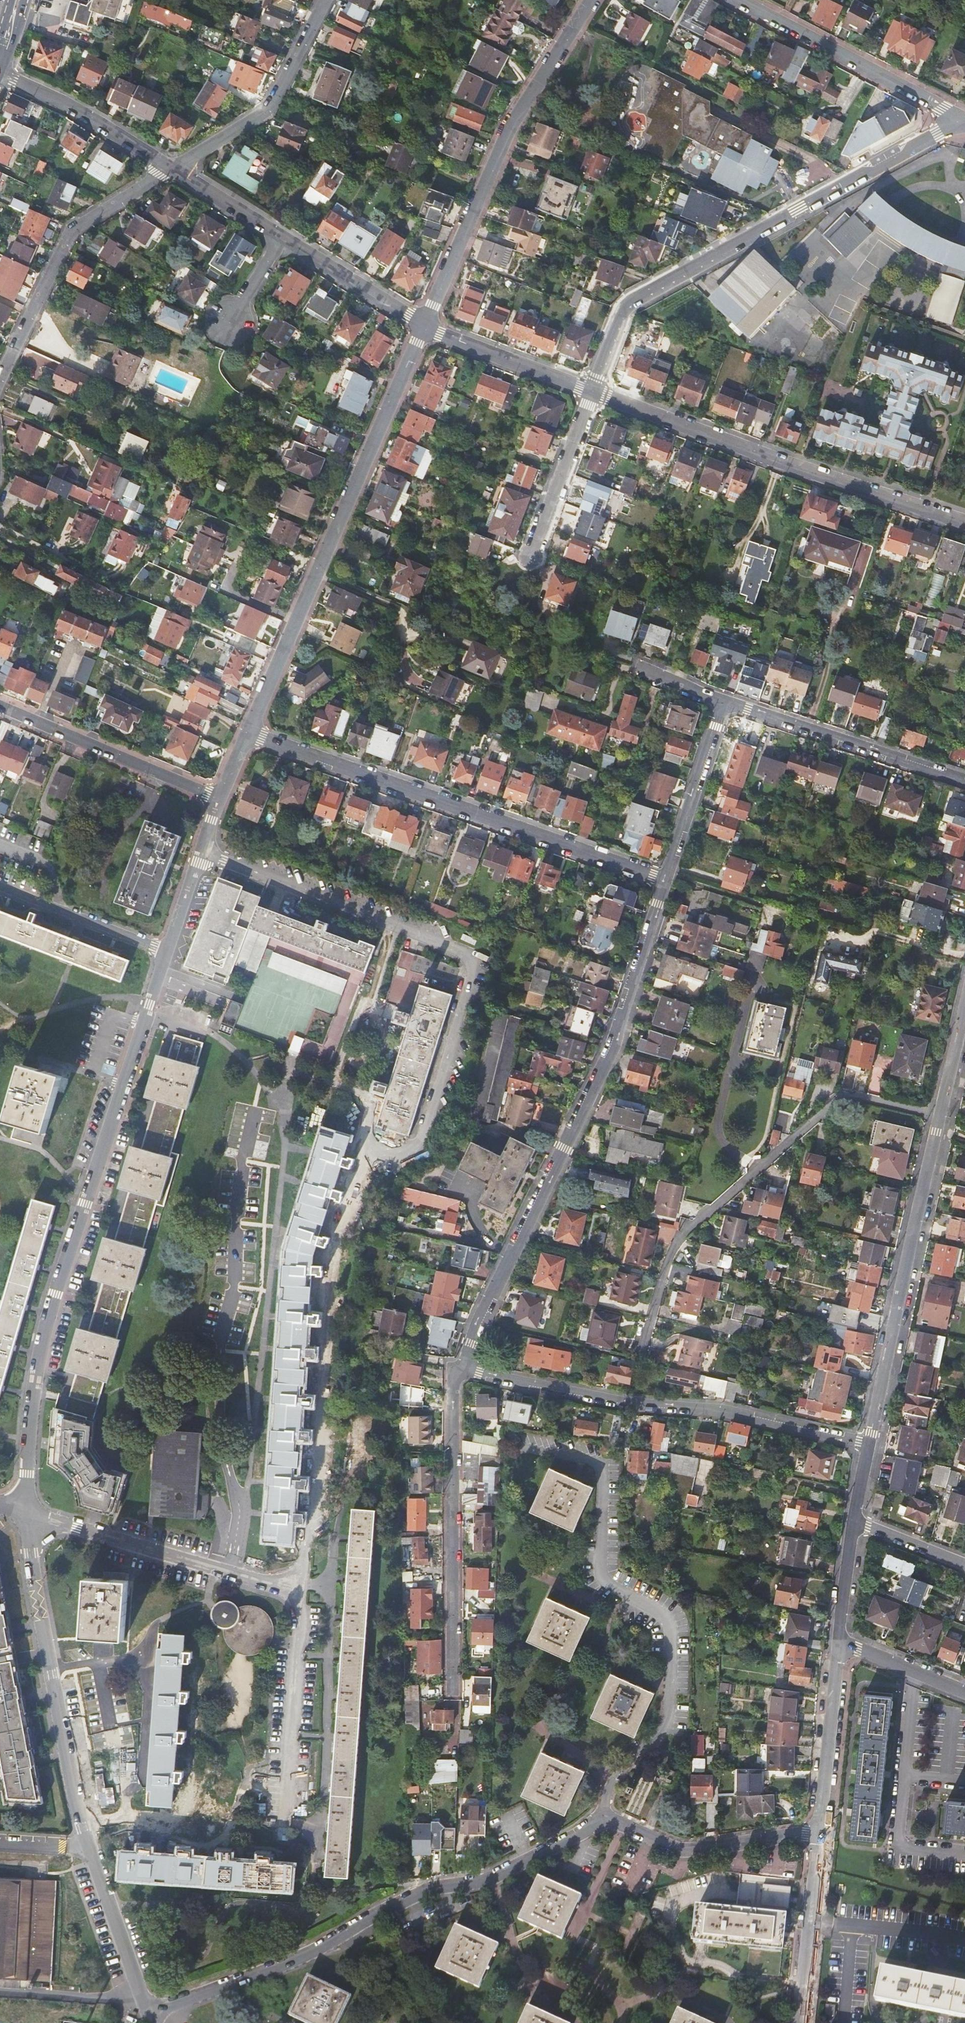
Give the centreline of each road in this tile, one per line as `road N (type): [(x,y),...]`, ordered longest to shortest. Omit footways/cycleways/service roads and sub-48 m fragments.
road 1 (residential): [(302,1585),(329,1245),(360,1157),(415,1146),(425,1135),(471,961),(201,852)]
road 2 (residential): [(24,1512),(35,1380),(56,1295),(167,950)]
road 3 (residential): [(667,875),(614,1045),(479,1321),(465,1368)]
road 4 (residential): [(147,2011),(81,1824),(24,1512)]
road 5 (residential): [(509,1441),(595,1460),(601,1566),(610,1584),(671,1626),(668,1713),(618,1764),(602,1799),(605,1820)]
road 6 (residential): [(147,2011),(310,1953),(427,1889),(493,1878),(605,1820)]
road 7 (residential): [(964,120),(625,306),(592,391)]
road 8 (residential): [(247,733),(425,325)]
road 9 (residential): [(247,733),(667,875)]
road 10 (residential): [(941,1117),(844,1095),(681,1236),(641,1357)]
road 11 (residential): [(868,1443),(465,1368)]
road 12 (residential): [(592,391),(964,524)]
road 13 (residential): [(425,325),(515,125),(592,0)]
road 14 (residential): [(465,1368),(456,1371),(450,1520),(452,1700)]
road 15 (residential): [(868,1443),(941,1117)]
road 16 (residential): [(24,1512),(302,1585)]
road 17 (residential): [(0,378),(72,231),(173,167)]
road 18 (residential): [(737,0),(964,120)]
road 19 (residential): [(724,703),(964,781)]
road 20 (residential): [(283,1826),(302,1585)]
road 21 (residential): [(0,706),(219,799)]
road 22 (residential): [(173,167),(275,100),(326,0)]
road 23 (residential): [(605,1820),(676,1851),(816,1832)]
road 24 (residential): [(0,73),(70,104),(173,167)]
road 25 (residential): [(816,1832),(839,1641)]
road 26 (residential): [(799,2022),(816,1832)]
road 27 (residential): [(724,703),(667,875)]
road 28 (residential): [(425,325),(592,391)]
road 29 (residential): [(0,887),(167,950)]
road 30 (residential): [(592,391),(532,557)]
road 31 (residential): [(280,240),(425,325)]
road 32 (residential): [(817,920),(667,875)]
road 33 (residential): [(839,1641),(964,1692)]
road 34 (residential): [(173,167),(280,240)]

